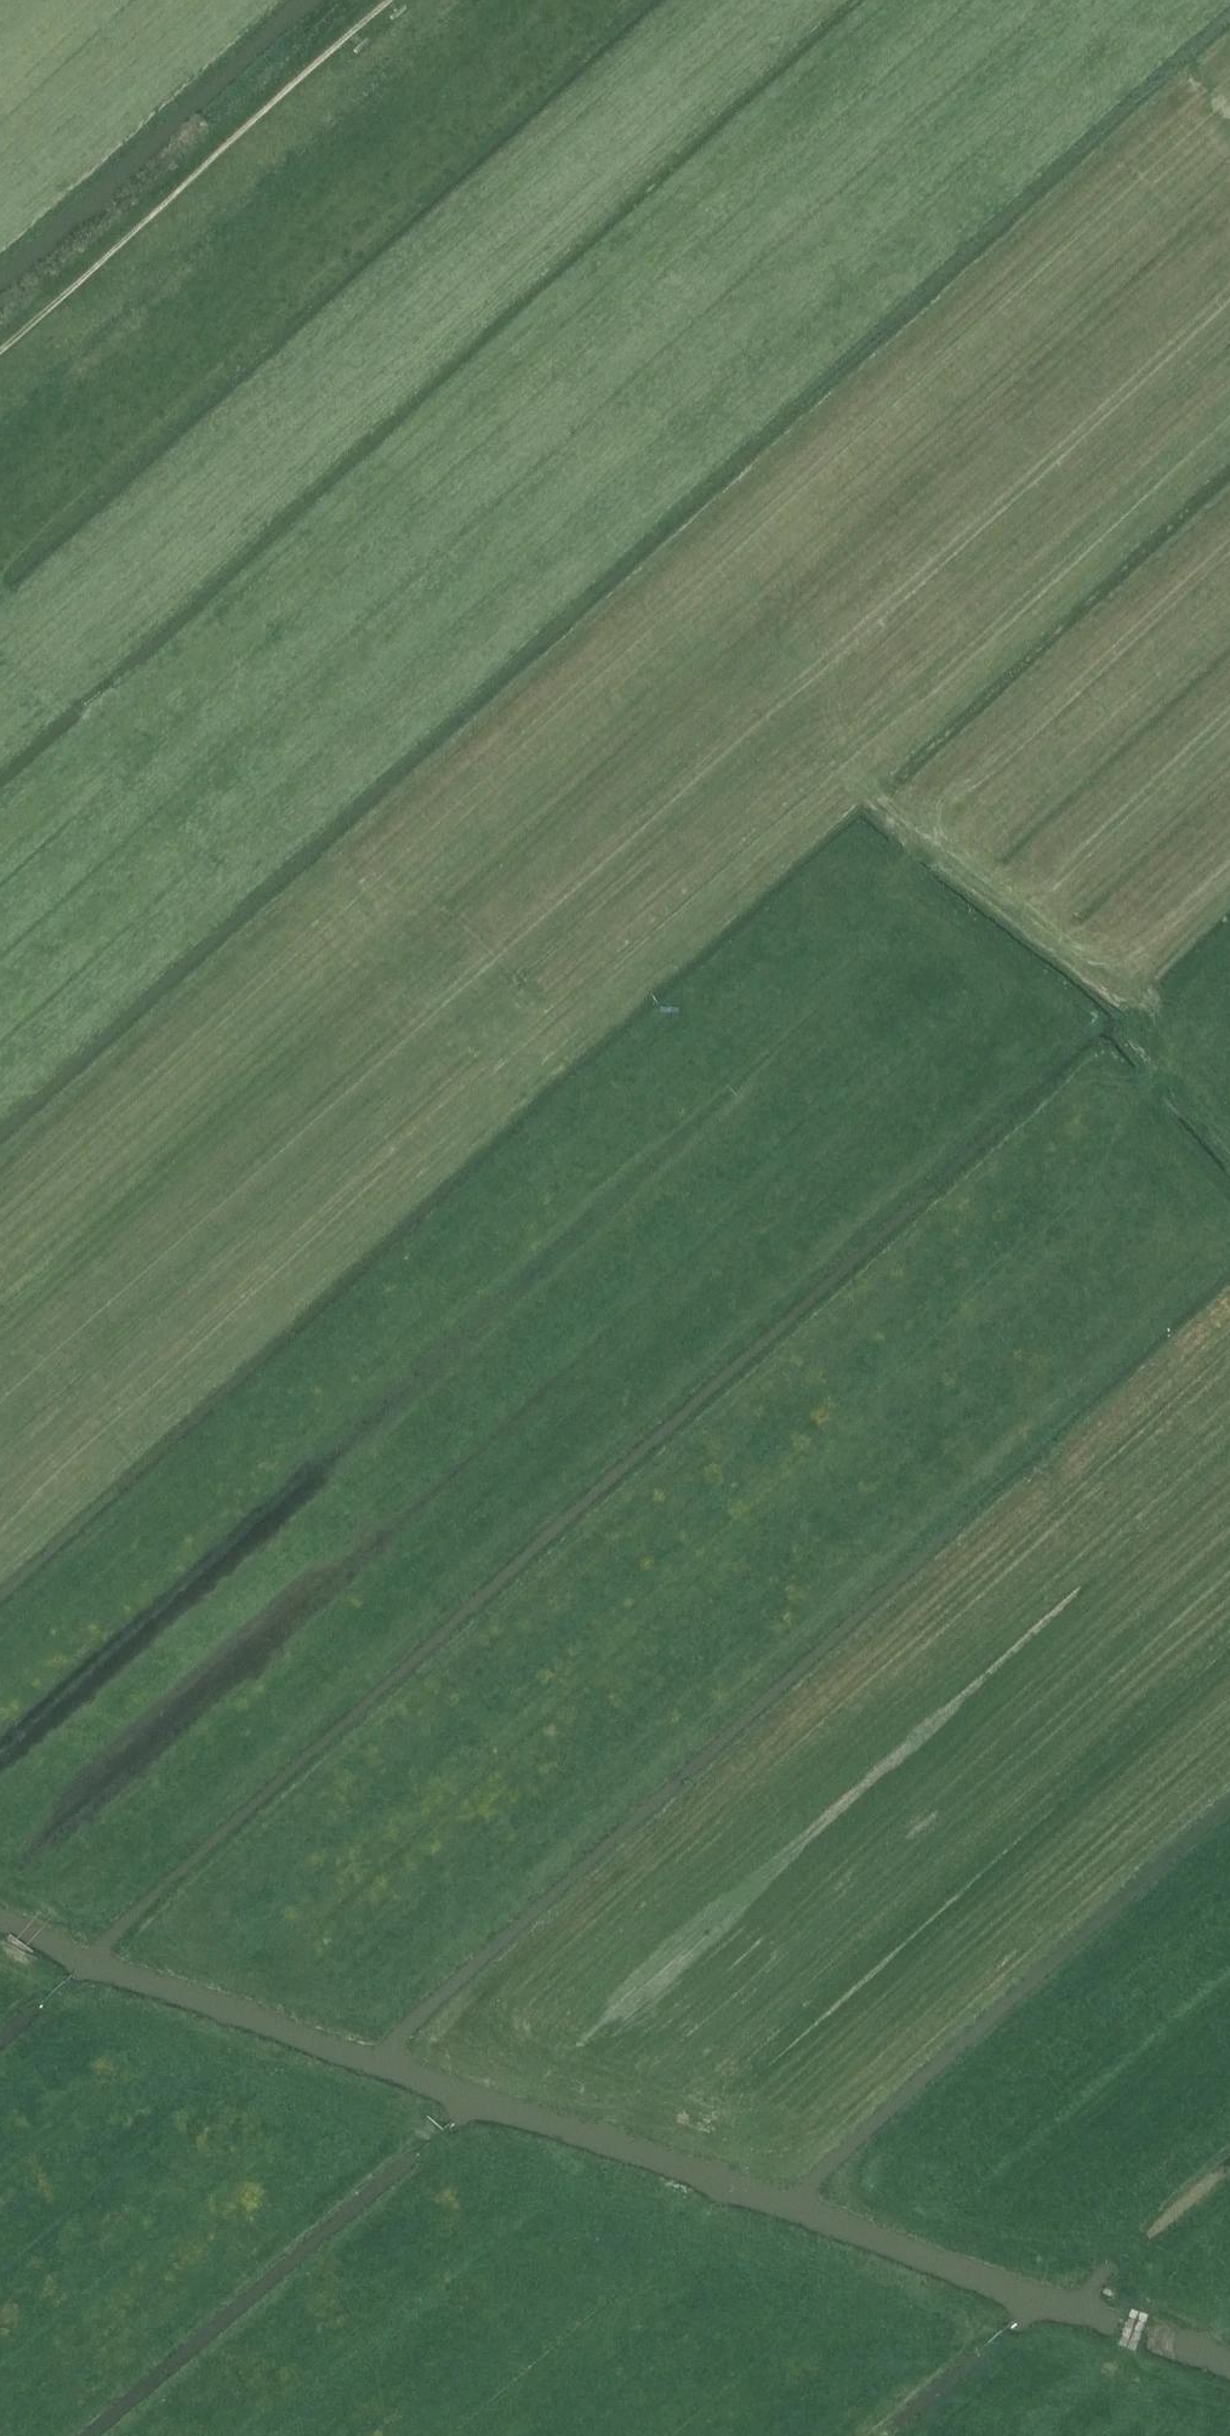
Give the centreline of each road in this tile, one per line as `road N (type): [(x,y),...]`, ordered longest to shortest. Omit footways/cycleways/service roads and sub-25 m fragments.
road 1 (track): [(0,843),(920,0)]

